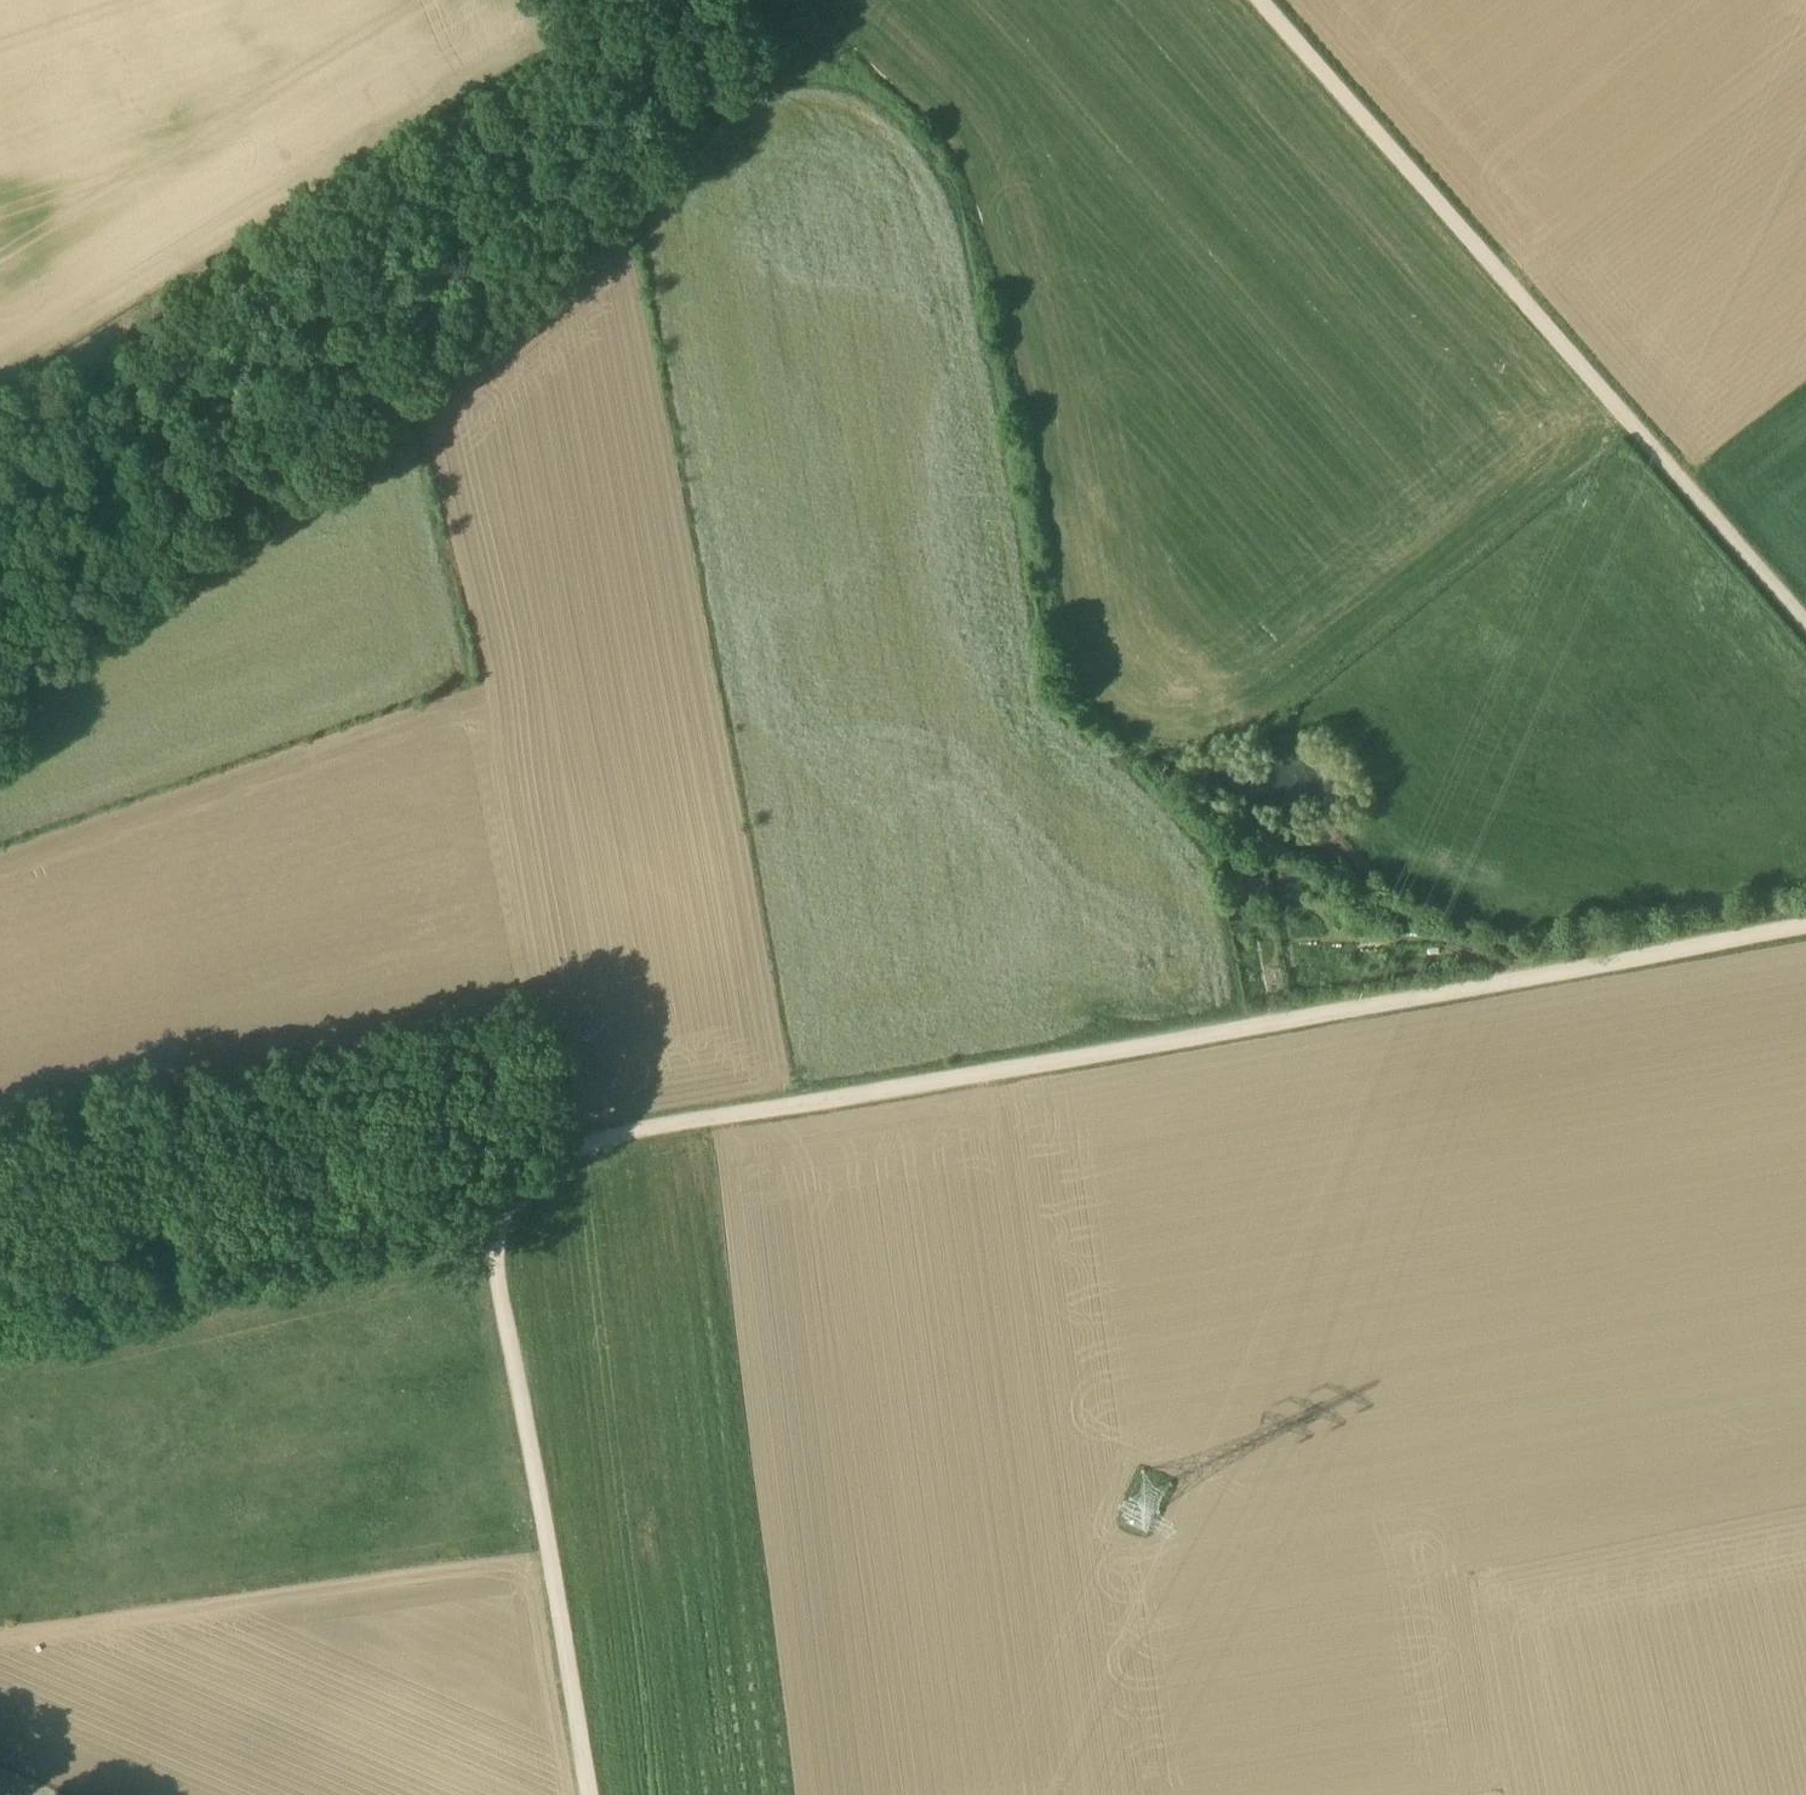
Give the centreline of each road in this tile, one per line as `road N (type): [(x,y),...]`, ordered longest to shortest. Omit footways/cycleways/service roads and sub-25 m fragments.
road 1 (track): [(589,1794),(499,1286),(509,1227),(566,1157),(654,1124),(1020,1073),(1805,931)]
road 2 (unclassified): [(1805,625),(1265,0)]

